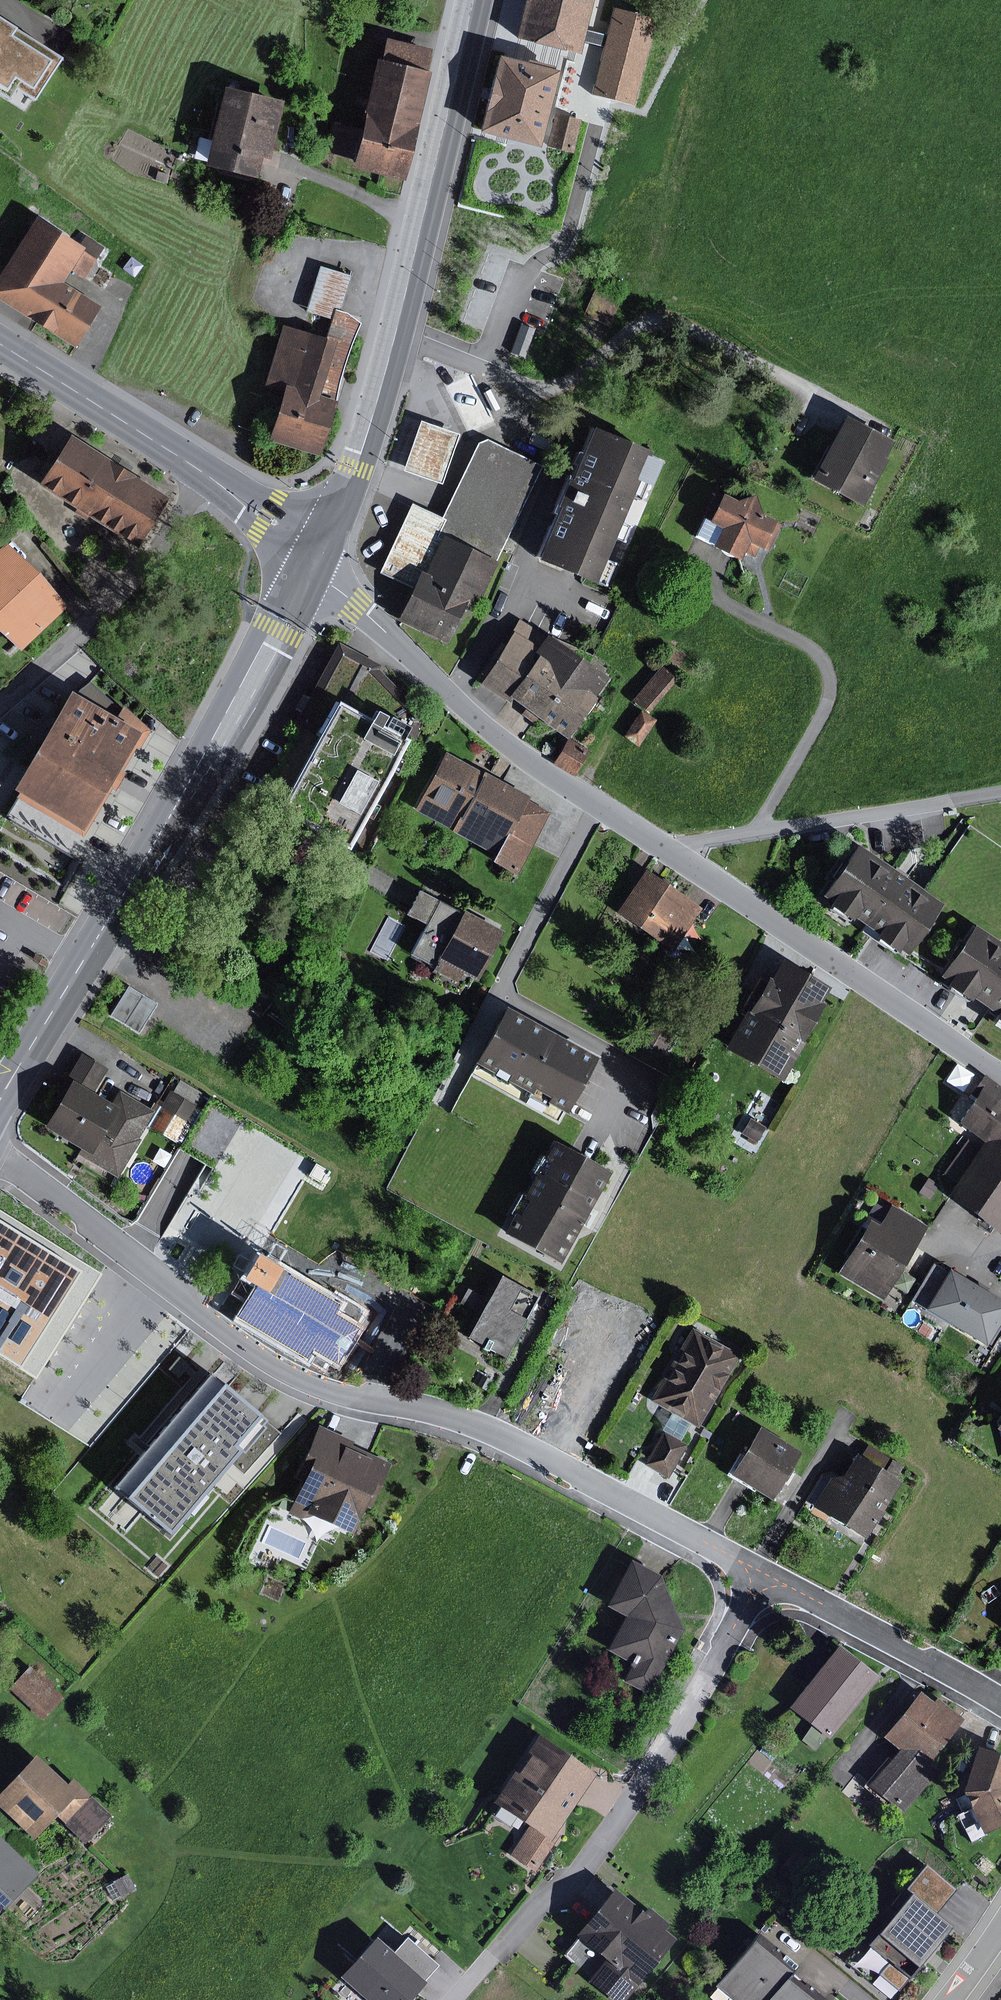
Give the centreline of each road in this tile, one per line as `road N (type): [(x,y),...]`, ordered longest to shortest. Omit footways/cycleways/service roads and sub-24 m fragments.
road 1 (residential): [(0,1156),(289,1374),(449,1419),(526,1451),(765,1574)]
road 2 (primary): [(317,557),(0,1099)]
road 3 (primary): [(476,0),(384,379),(317,557)]
road 4 (residential): [(765,1574),(657,1768),(586,1870),(499,1954)]
road 5 (residential): [(317,557),(480,721),(668,848)]
road 6 (residential): [(668,848),(1000,1074)]
road 7 (residential): [(668,848),(1000,792)]
road 8 (residential): [(0,714),(75,649),(204,472)]
road 9 (residential): [(765,1574),(1000,1704)]
road 10 (primary): [(204,472),(0,343)]
road 11 (primary): [(317,557),(204,472)]

